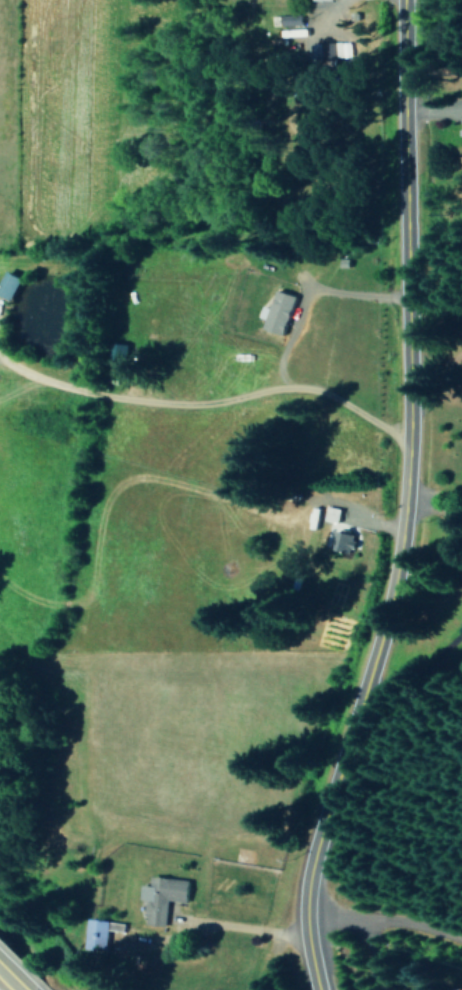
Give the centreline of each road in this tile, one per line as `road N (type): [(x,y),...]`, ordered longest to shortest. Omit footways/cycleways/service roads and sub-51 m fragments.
road 1 (tertiary): [(325,989),(313,903),(310,741),(381,479),(379,0)]

